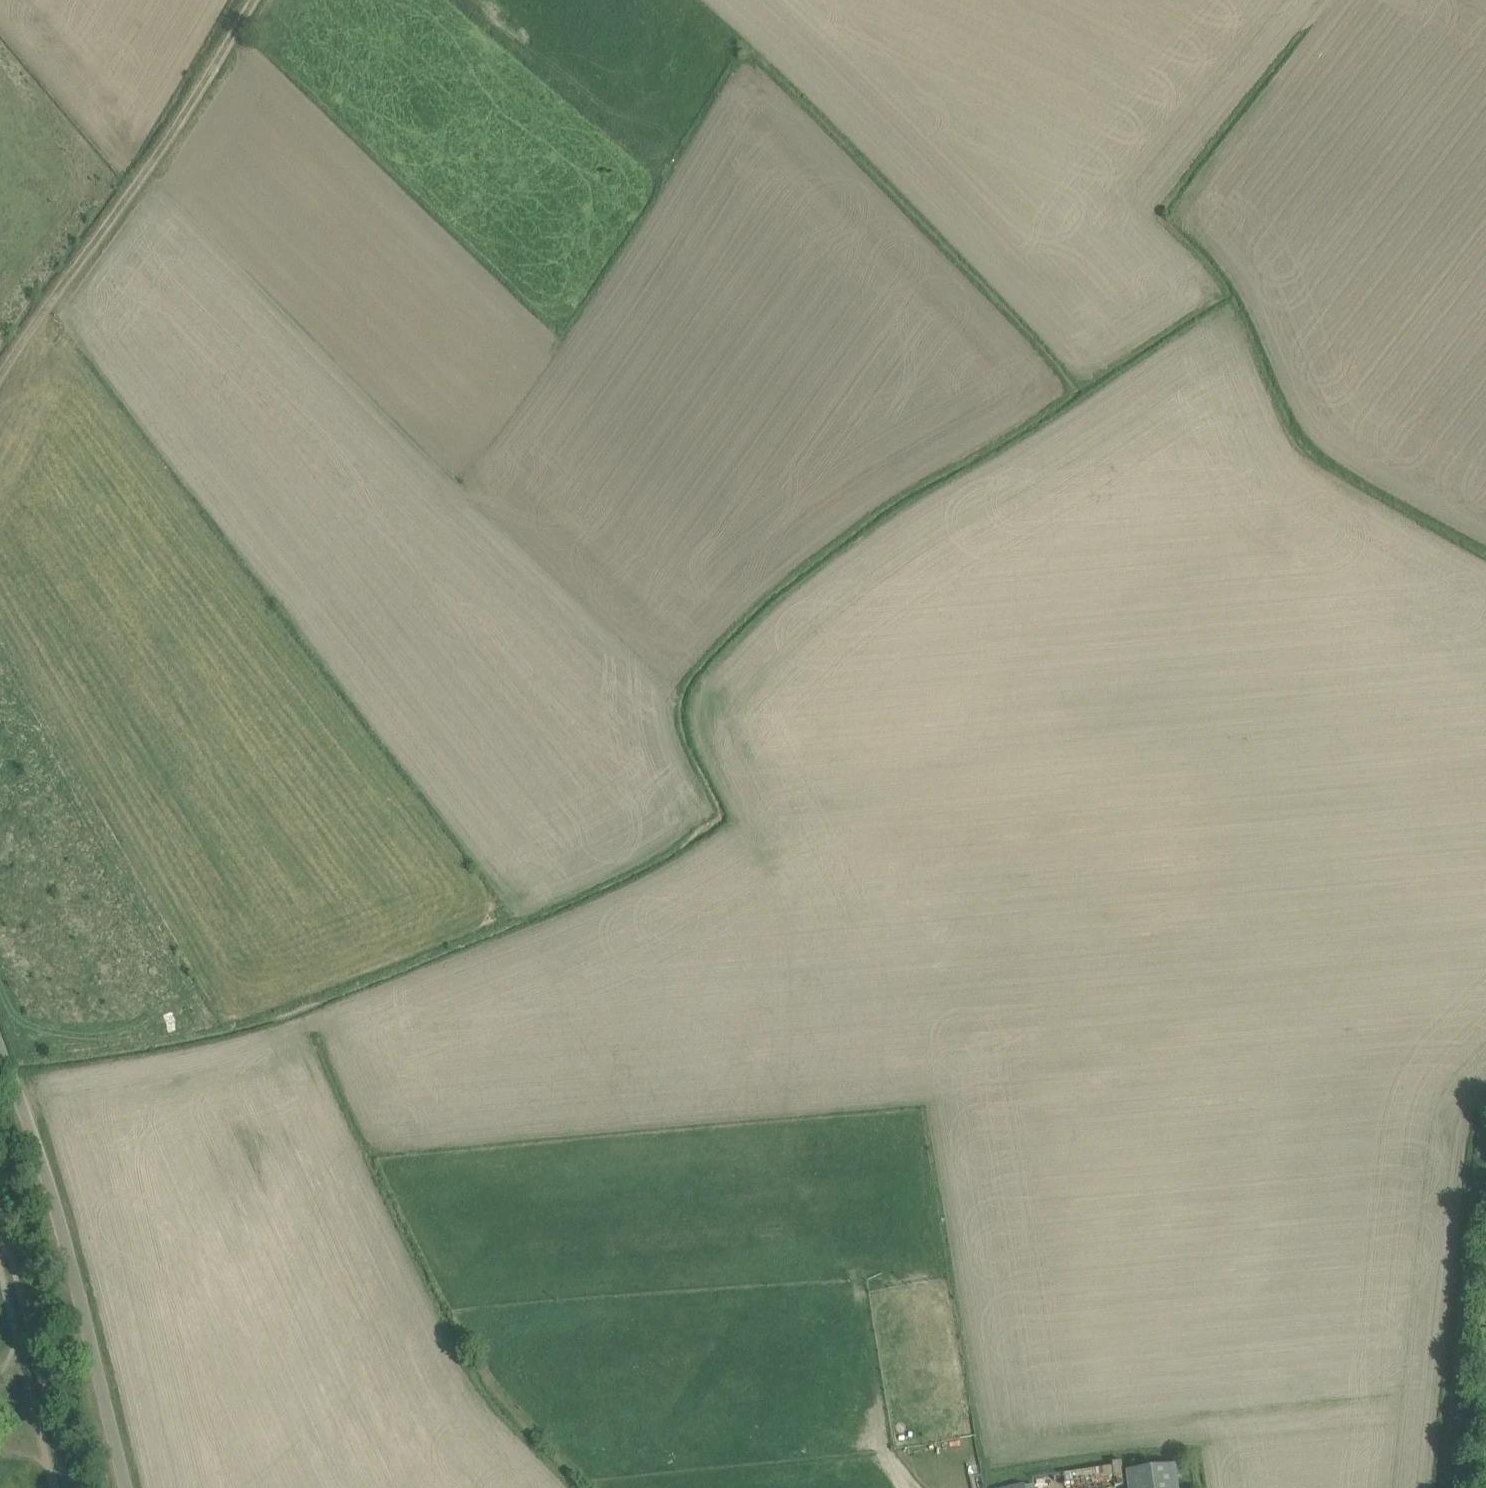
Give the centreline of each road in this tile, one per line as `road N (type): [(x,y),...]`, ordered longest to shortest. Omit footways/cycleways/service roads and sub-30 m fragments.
road 1 (track): [(0,372),(249,0)]
road 2 (unclassified): [(128,1487),(35,1144),(0,1059)]

